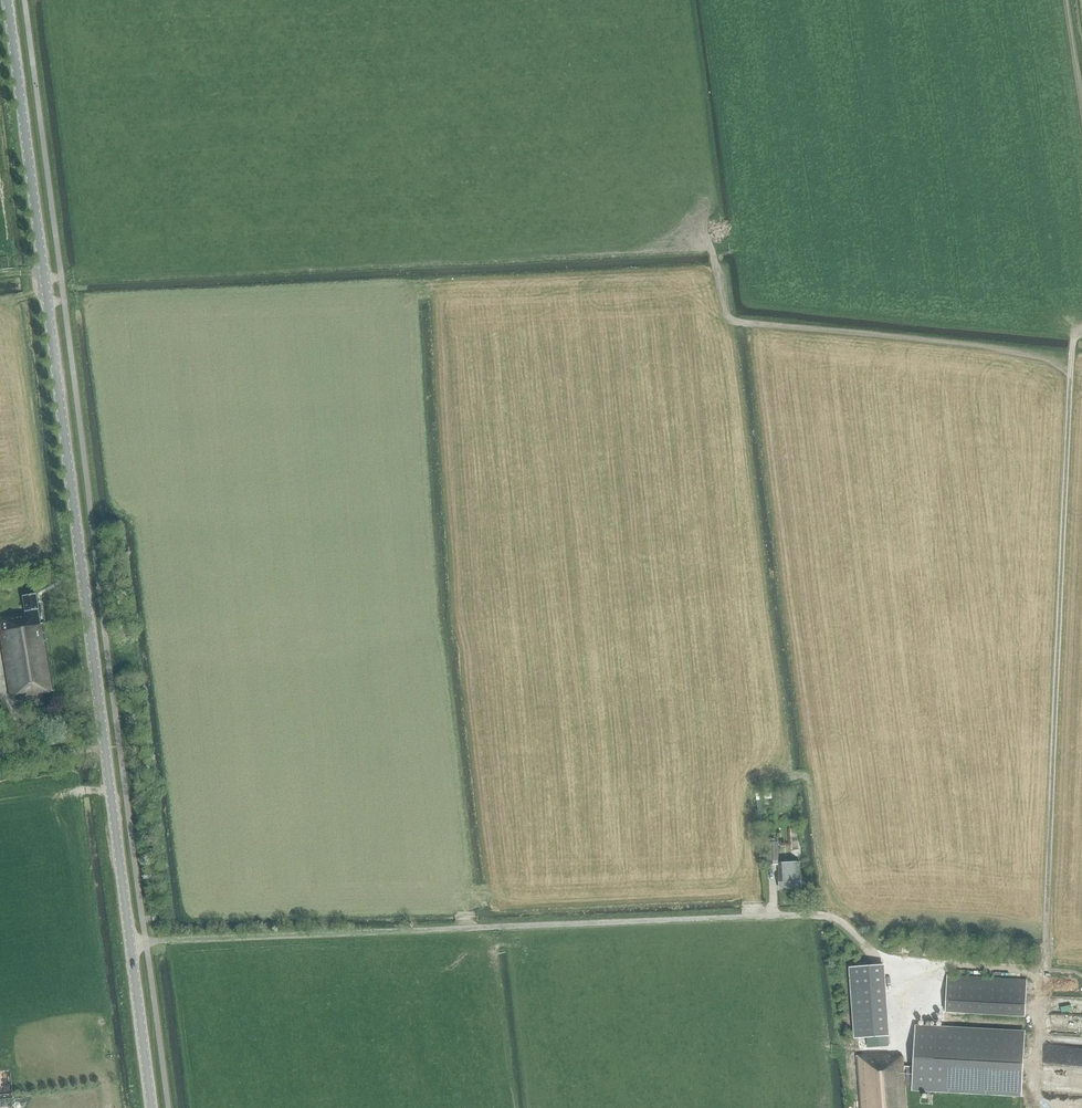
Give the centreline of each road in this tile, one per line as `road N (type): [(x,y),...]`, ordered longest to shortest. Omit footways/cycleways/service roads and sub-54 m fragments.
road 1 (unclassified): [(151,1107),(7,0)]

